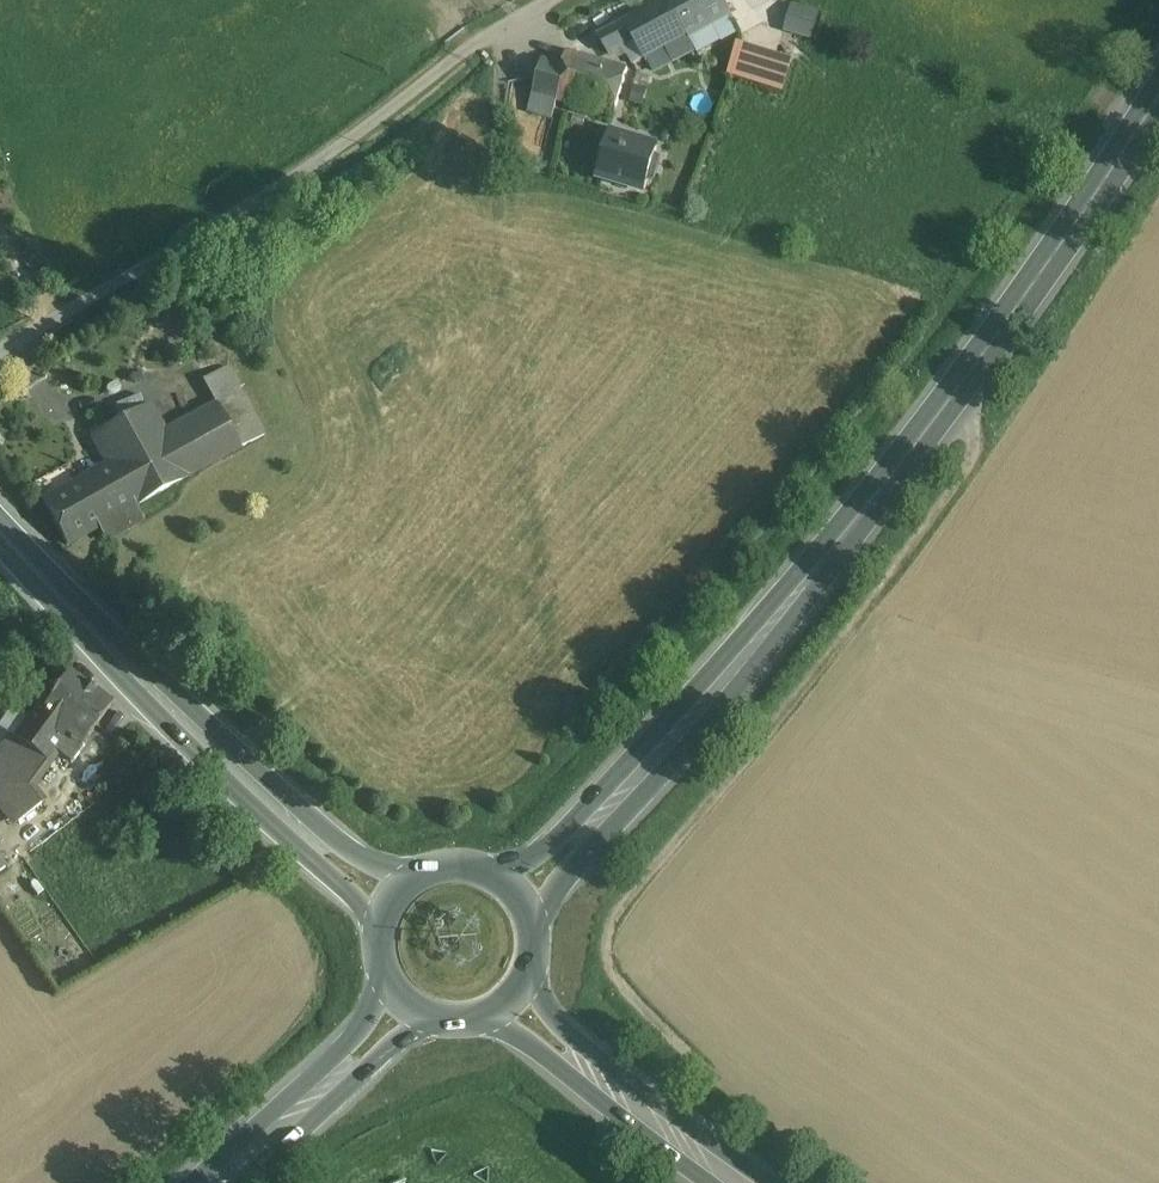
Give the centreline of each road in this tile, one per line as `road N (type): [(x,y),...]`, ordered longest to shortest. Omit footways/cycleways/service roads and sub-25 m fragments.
road 1 (primary): [(520,900),(802,592),(1032,285),(1158,94)]
road 2 (track): [(957,388),(974,463),(727,786),(615,918),(605,955),(624,992),(721,1087)]
road 3 (unclassified): [(555,0),(498,29),(335,150),(0,353)]
road 4 (secondary): [(390,904),(187,728),(0,533)]
road 5 (secondary): [(509,1004),(731,1182)]
road 6 (primary): [(409,1007),(214,1182)]
road 7 (primary): [(520,900),(491,875),(454,867),(417,878),(390,904)]

